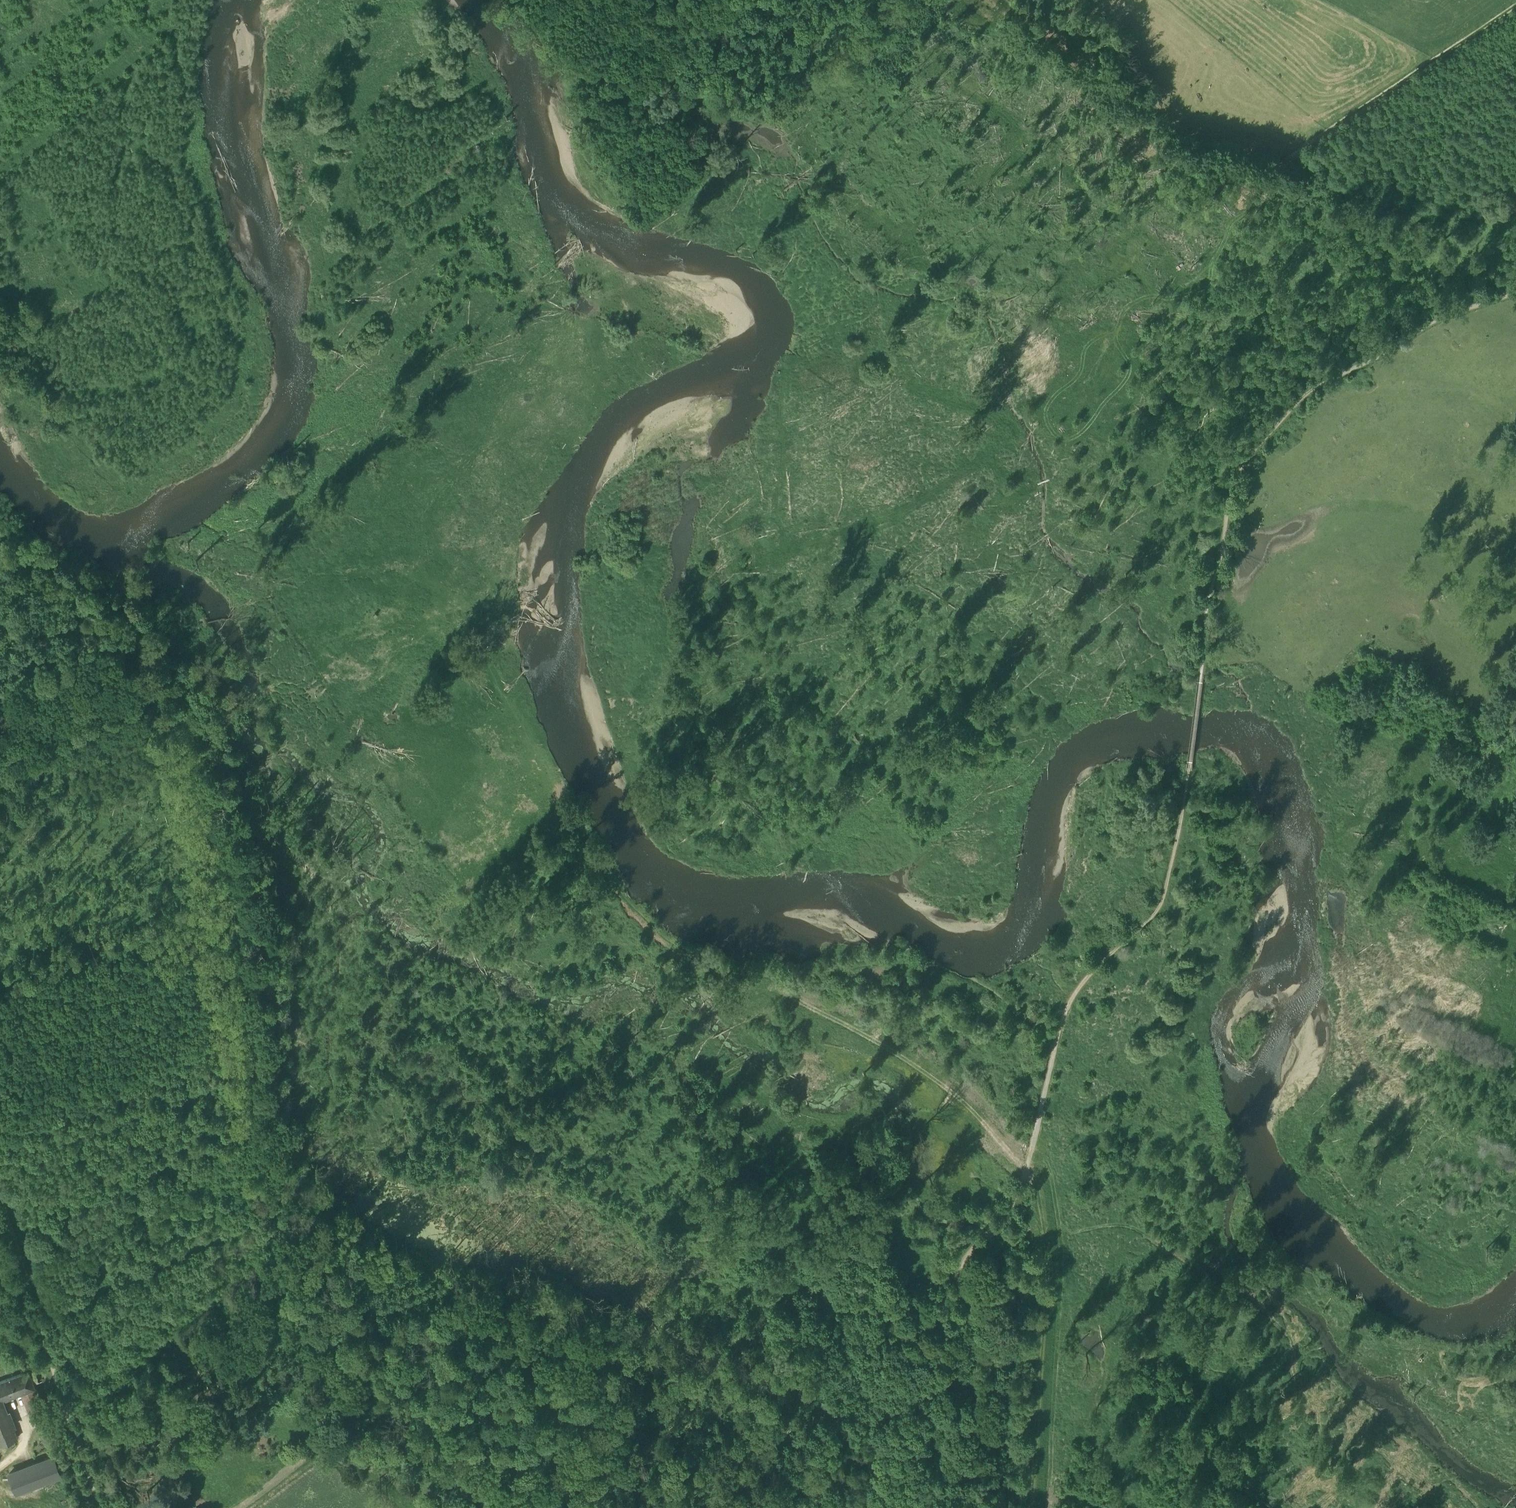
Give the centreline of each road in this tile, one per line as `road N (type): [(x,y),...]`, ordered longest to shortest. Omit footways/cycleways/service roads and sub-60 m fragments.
road 1 (track): [(965,1507),(974,1391),(962,1262),(1002,1224),(1029,1161),(1062,1019),(1090,975),(1159,906),(1237,473),(1304,396),(1441,318),(1515,294)]
road 2 (track): [(1057,1040),(965,975),(930,966),(780,975),(713,963),(657,935),(624,902),(575,820)]

